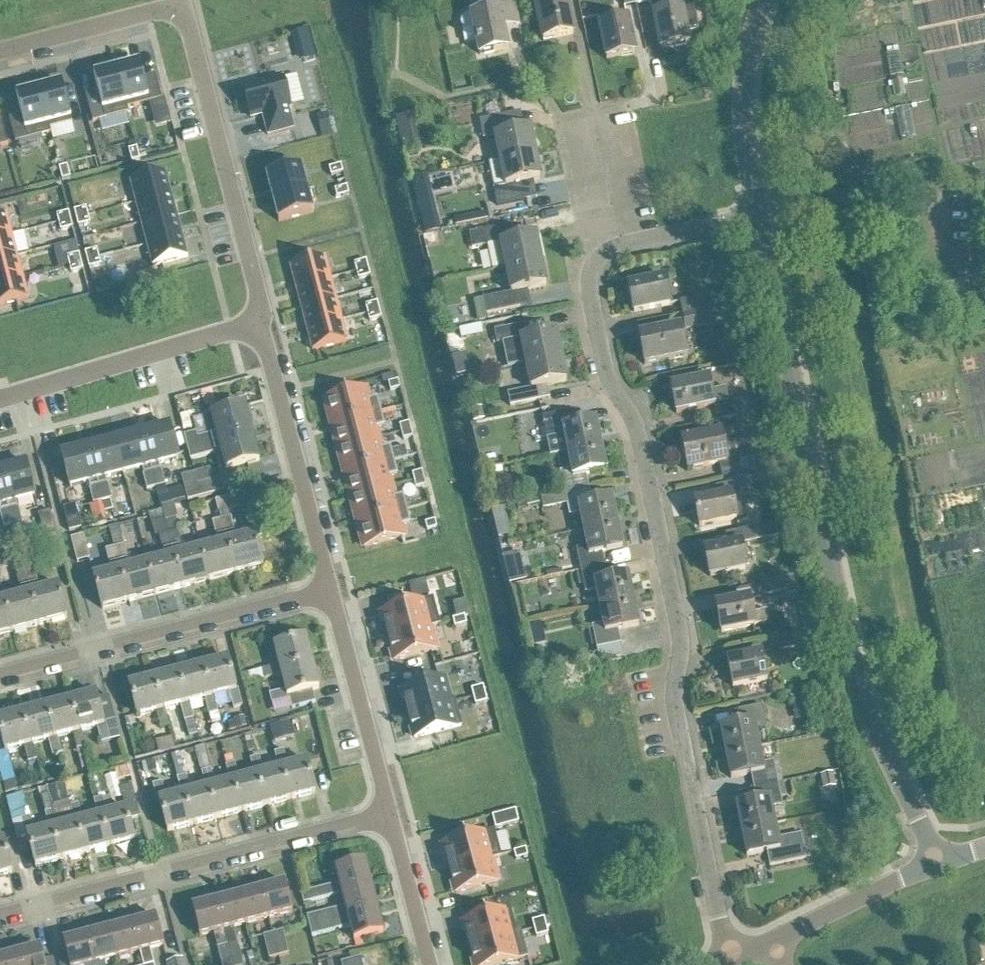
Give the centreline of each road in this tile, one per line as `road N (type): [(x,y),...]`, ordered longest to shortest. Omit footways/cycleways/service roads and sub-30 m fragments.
road 1 (residential): [(727,964),(675,704),(683,637),(637,436),(601,369),(590,284),(591,268),(608,250)]
road 2 (residential): [(939,860),(860,676),(761,217)]
road 3 (residential): [(265,325),(184,6),(0,54)]
road 4 (residential): [(0,919),(392,815)]
road 5 (residential): [(0,675),(330,590)]
road 6 (residential): [(0,402),(265,325)]
road 7 (residential): [(330,590),(265,325)]
road 8 (residential): [(392,815),(330,590)]
road 9 (residential): [(761,217),(746,101),(768,0)]
road 10 (residential): [(780,945),(939,860)]
road 11 (residential): [(608,250),(761,217)]
road 12 (residential): [(433,964),(392,815)]
road 13 (residential): [(608,250),(585,132)]

